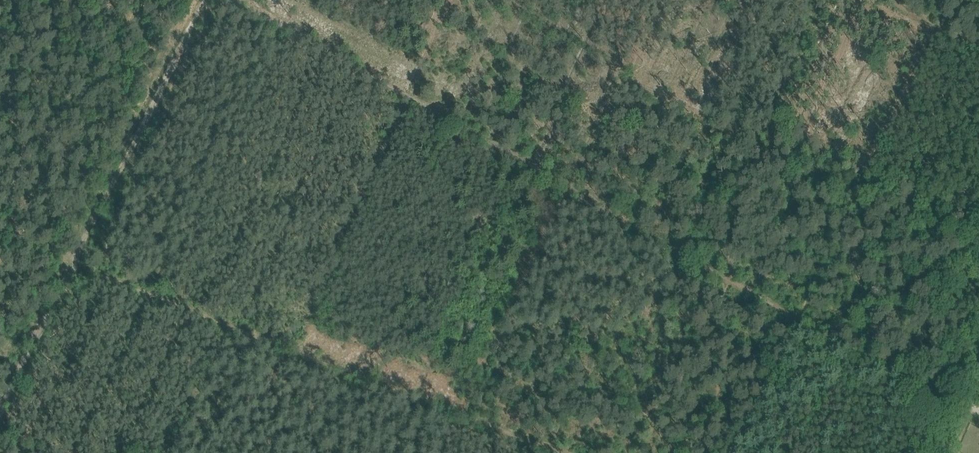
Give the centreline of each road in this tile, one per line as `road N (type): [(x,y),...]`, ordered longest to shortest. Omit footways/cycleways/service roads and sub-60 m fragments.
road 1 (track): [(0,407),(198,0)]

